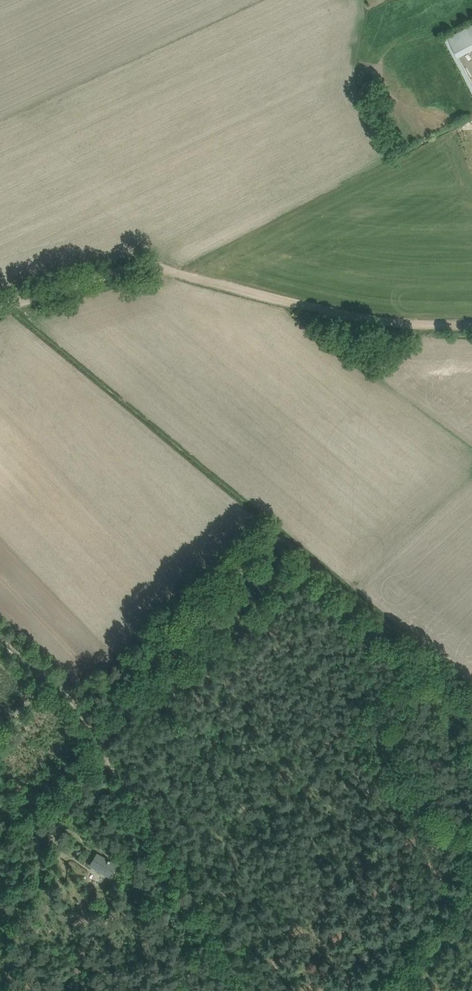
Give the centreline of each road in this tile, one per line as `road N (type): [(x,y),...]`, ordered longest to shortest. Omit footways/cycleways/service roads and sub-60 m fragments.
road 1 (track): [(0,306),(142,264),(182,265),(360,322),(471,326)]
road 2 (track): [(249,990),(71,697),(0,634)]

